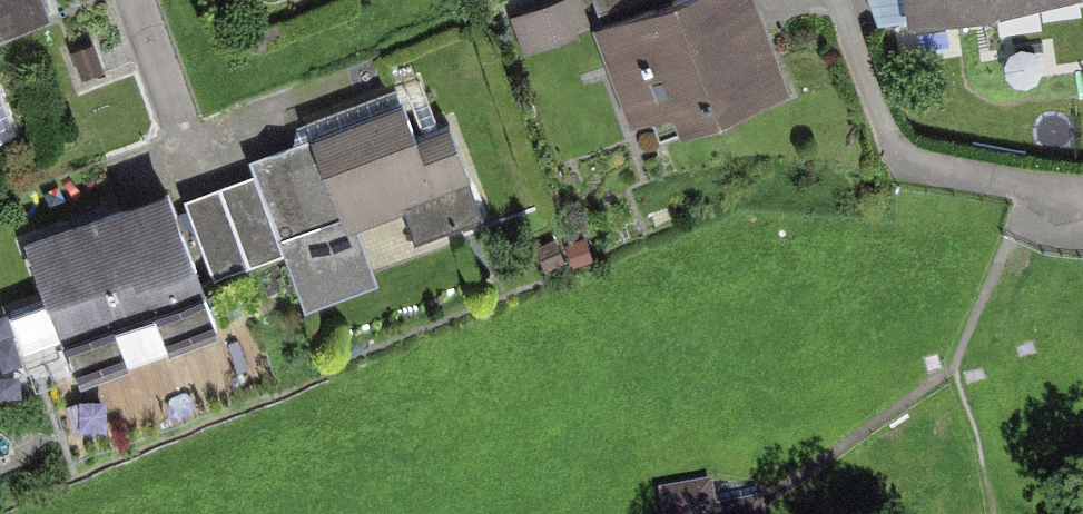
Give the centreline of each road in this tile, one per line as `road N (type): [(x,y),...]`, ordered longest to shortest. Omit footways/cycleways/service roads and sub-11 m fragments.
road 1 (residential): [(835,0),(897,158),(1082,190)]

